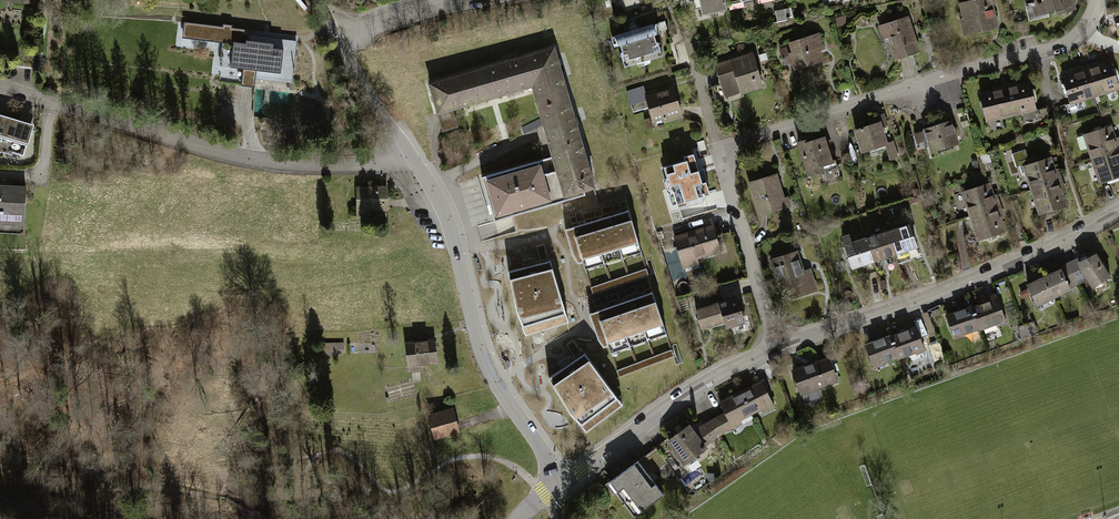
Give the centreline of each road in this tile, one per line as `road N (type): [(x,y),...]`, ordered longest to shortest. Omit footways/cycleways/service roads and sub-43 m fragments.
road 1 (residential): [(776,349),(727,155),(953,73),(1063,48),(1085,33),(1097,0)]
road 2 (residential): [(408,156),(367,165),(220,153),(0,88)]
road 3 (residential): [(1118,211),(1059,245),(776,349)]
road 4 (residential): [(408,156),(455,245),(485,365),(563,483)]
road 5 (residential): [(776,349),(696,387),(563,483)]
road 6 (residential): [(340,41),(470,0)]
road 7 (residential): [(340,41),(408,156)]

